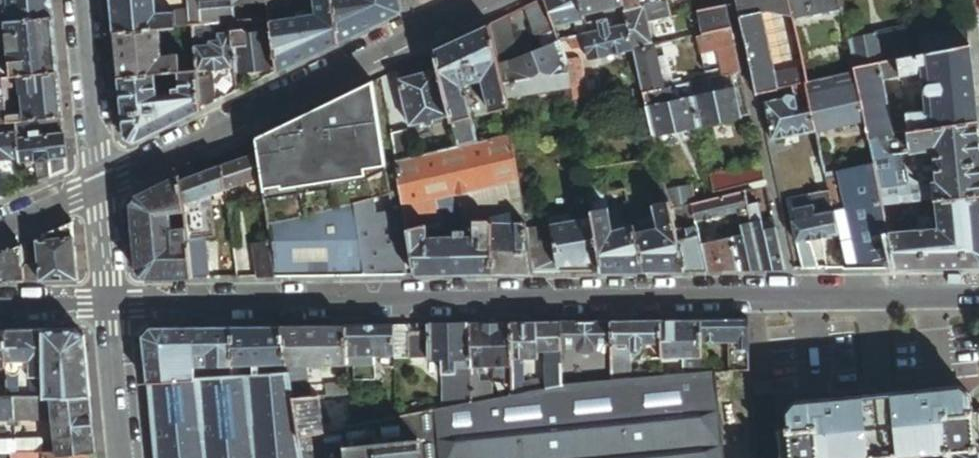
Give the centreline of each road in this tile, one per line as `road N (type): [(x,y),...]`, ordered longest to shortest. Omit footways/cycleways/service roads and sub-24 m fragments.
road 1 (residential): [(111,306),(978,291)]
road 2 (residential): [(101,185),(484,0)]
road 3 (residential): [(83,0),(101,185)]
road 4 (residential): [(111,306),(125,457)]
road 5 (residential): [(101,185),(111,306)]

